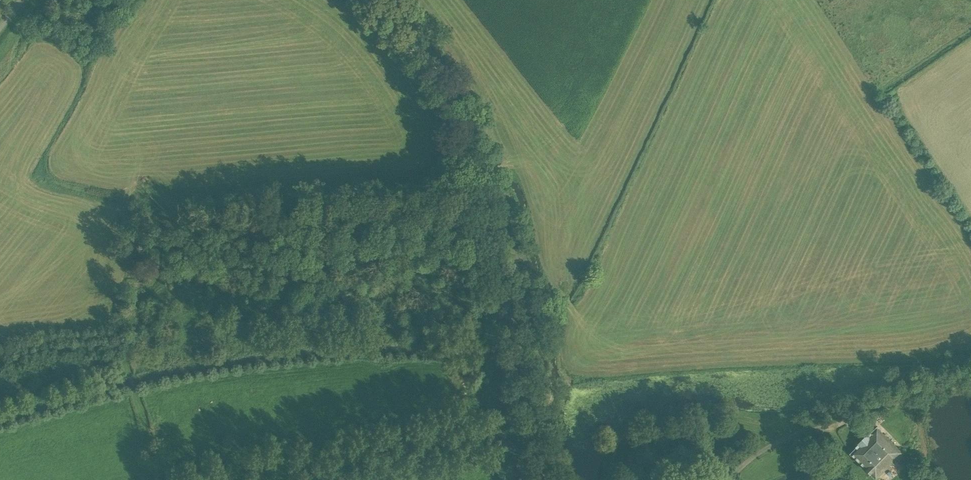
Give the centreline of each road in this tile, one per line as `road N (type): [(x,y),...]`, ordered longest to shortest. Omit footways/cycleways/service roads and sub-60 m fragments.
road 1 (unclassified): [(546,479),(482,180),(434,69),(379,0)]

